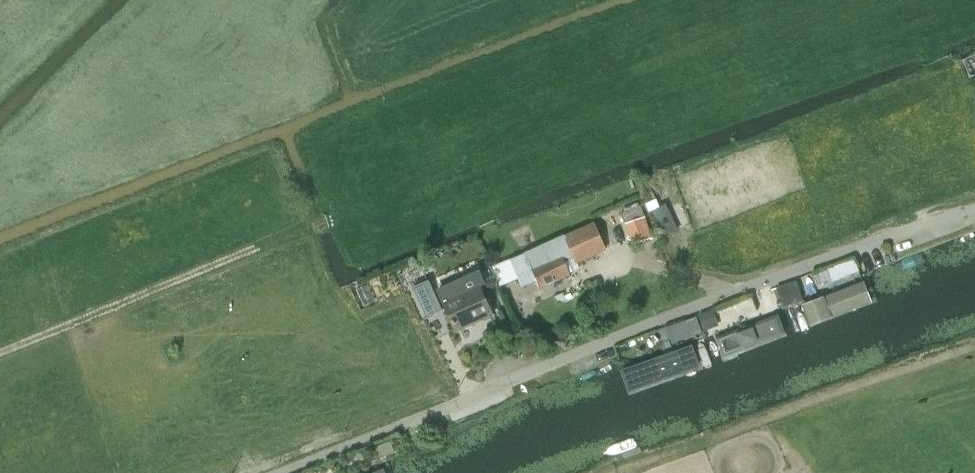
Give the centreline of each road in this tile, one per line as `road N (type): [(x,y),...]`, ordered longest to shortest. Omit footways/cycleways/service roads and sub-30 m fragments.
road 1 (unclassified): [(284,472),(655,325),(974,210)]

